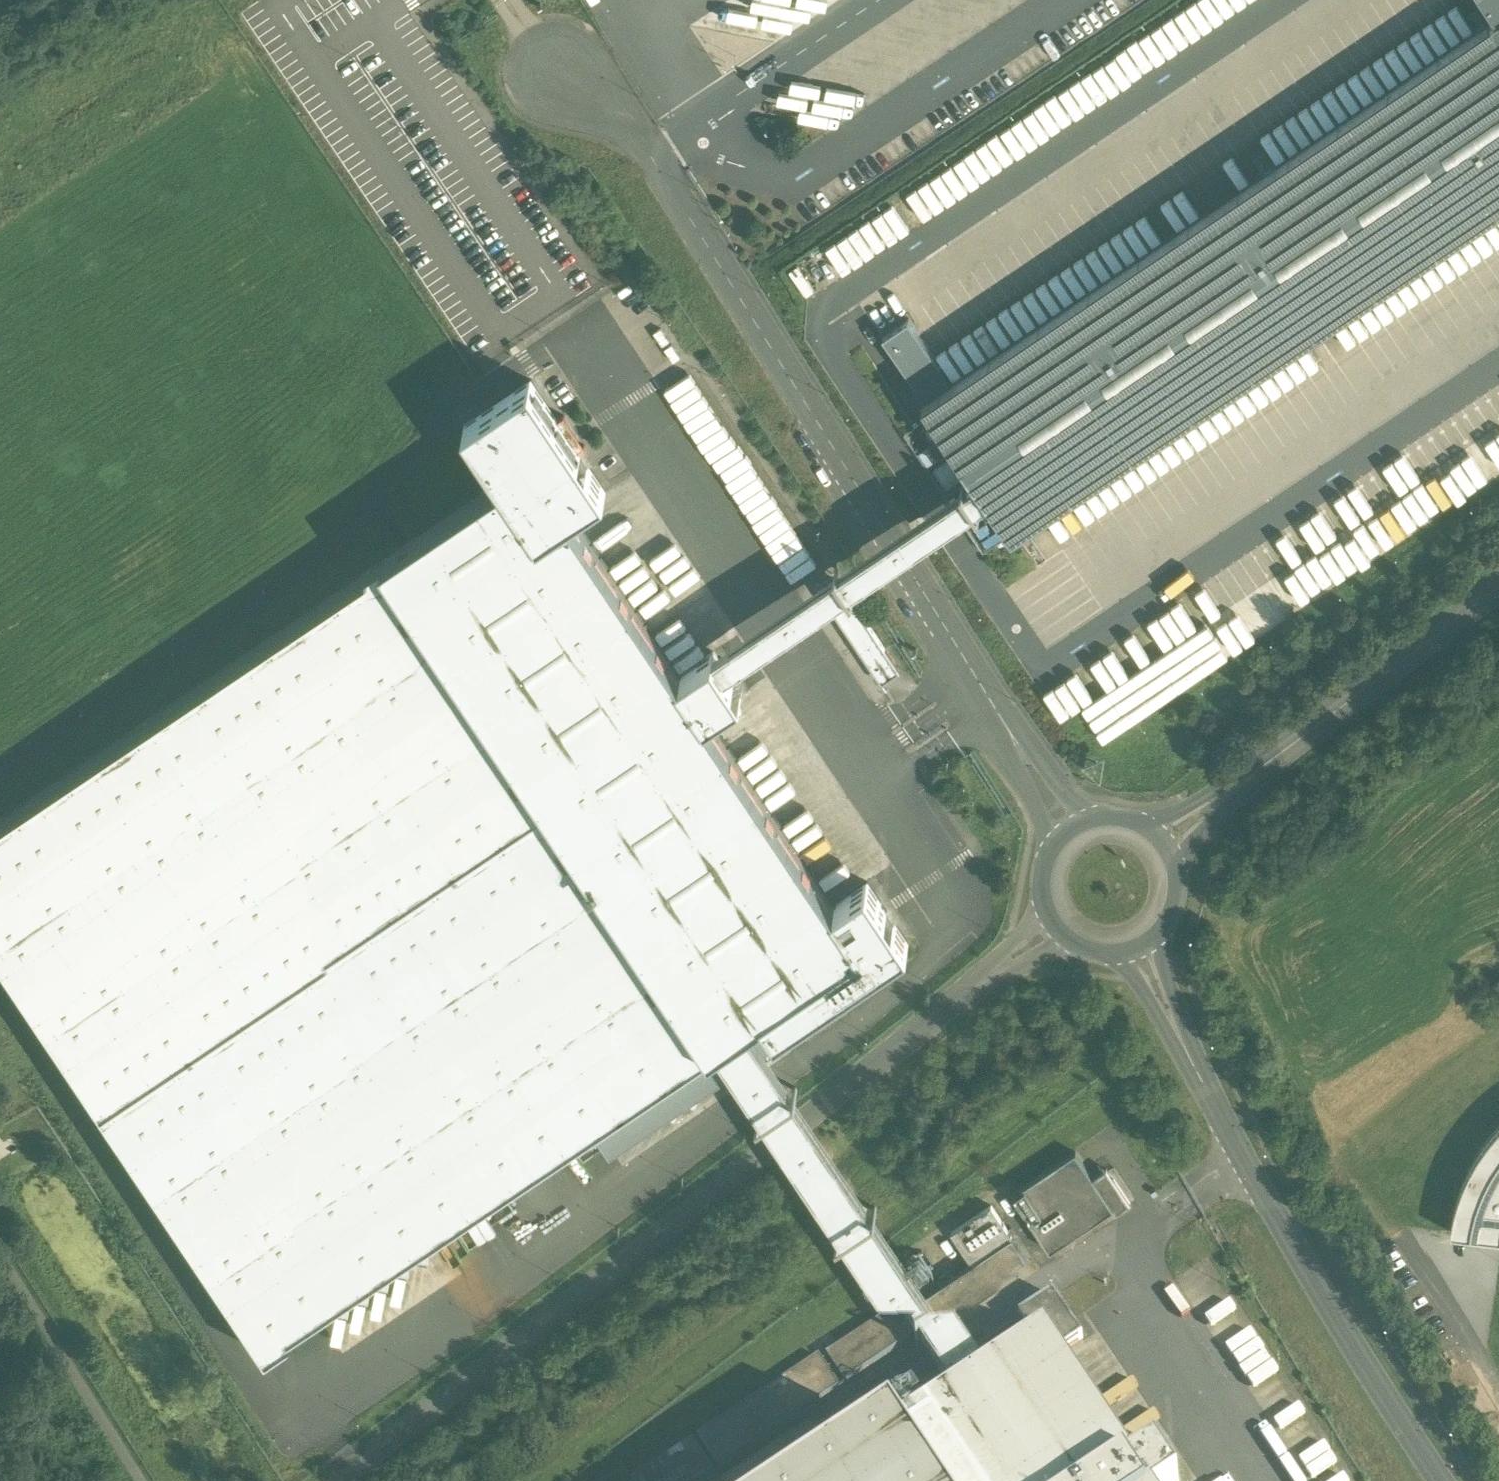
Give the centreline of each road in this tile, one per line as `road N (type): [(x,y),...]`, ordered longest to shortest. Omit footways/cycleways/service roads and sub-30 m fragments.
road 1 (unclassified): [(1069,829),(893,560),(652,163),(561,85)]
road 2 (unclassified): [(1052,924),(347,1480)]
road 3 (unclassified): [(1443,1480),(1248,1166),(1140,946)]
road 4 (unclassified): [(1498,584),(1162,842)]
road 5 (track): [(0,1254),(141,1480)]
road 6 (unclassified): [(1140,946),(1162,929),(1176,900),(1176,870),(1162,842)]

